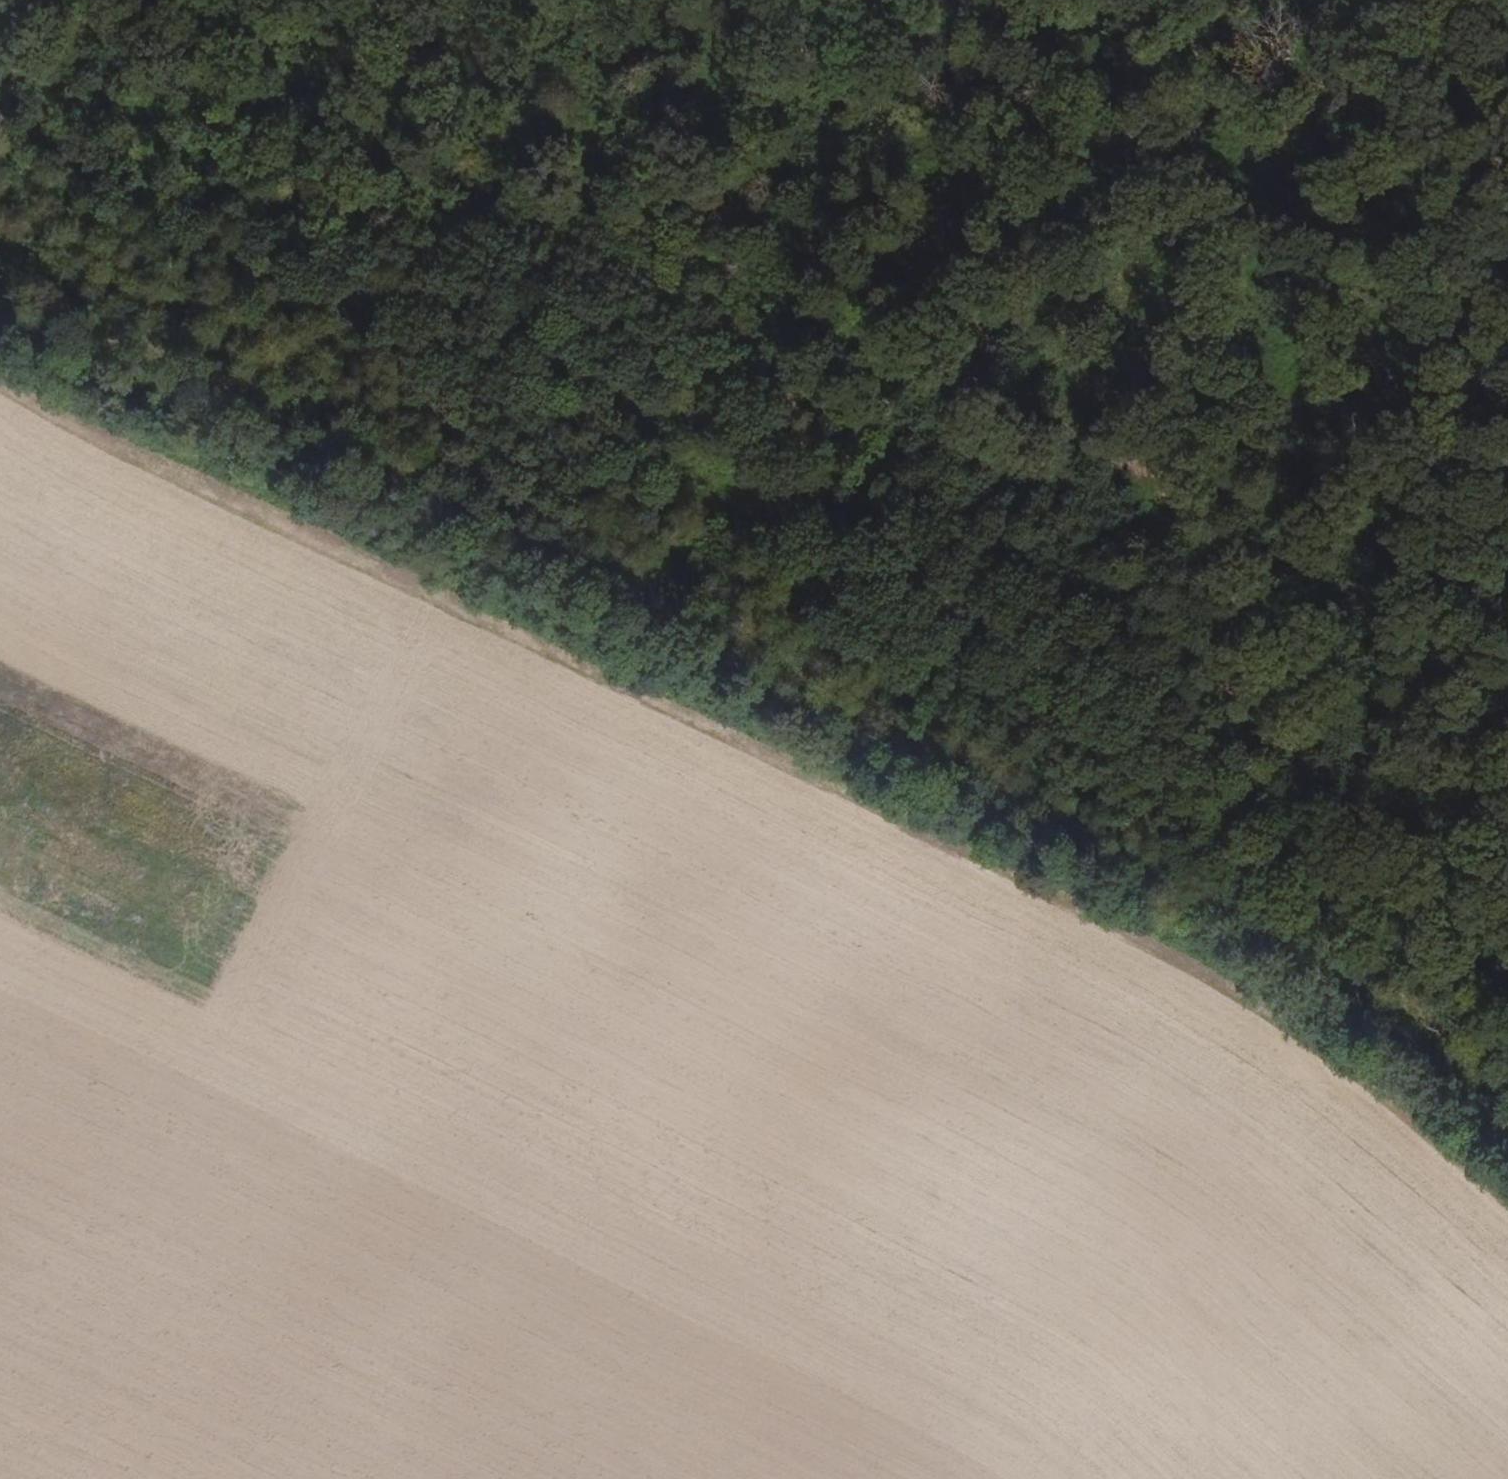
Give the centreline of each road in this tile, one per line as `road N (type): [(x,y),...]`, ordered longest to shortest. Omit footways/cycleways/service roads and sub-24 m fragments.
road 1 (track): [(1118,0),(1507,164)]

